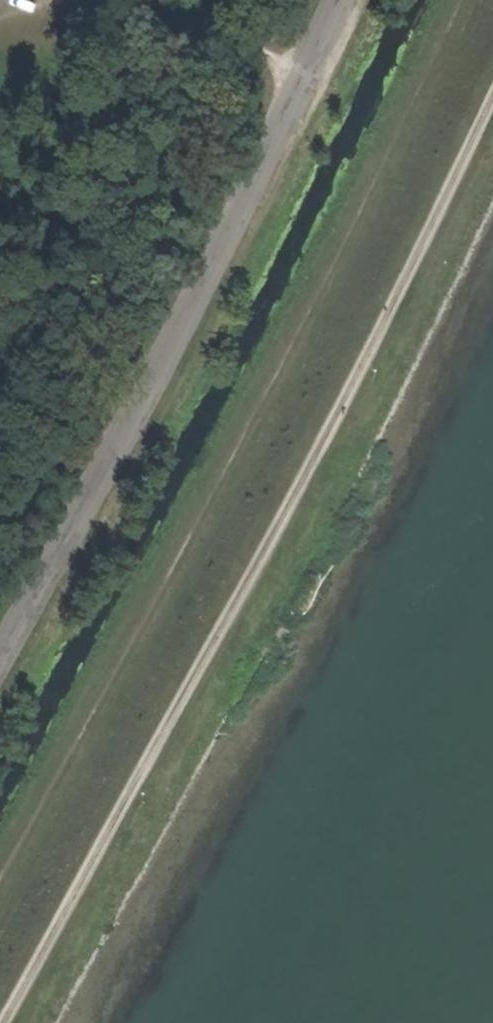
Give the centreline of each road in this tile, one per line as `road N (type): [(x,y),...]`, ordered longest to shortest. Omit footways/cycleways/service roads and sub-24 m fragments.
road 1 (track): [(492,90),(304,475),(2,1022)]
road 2 (track): [(463,0),(137,651),(0,898)]

